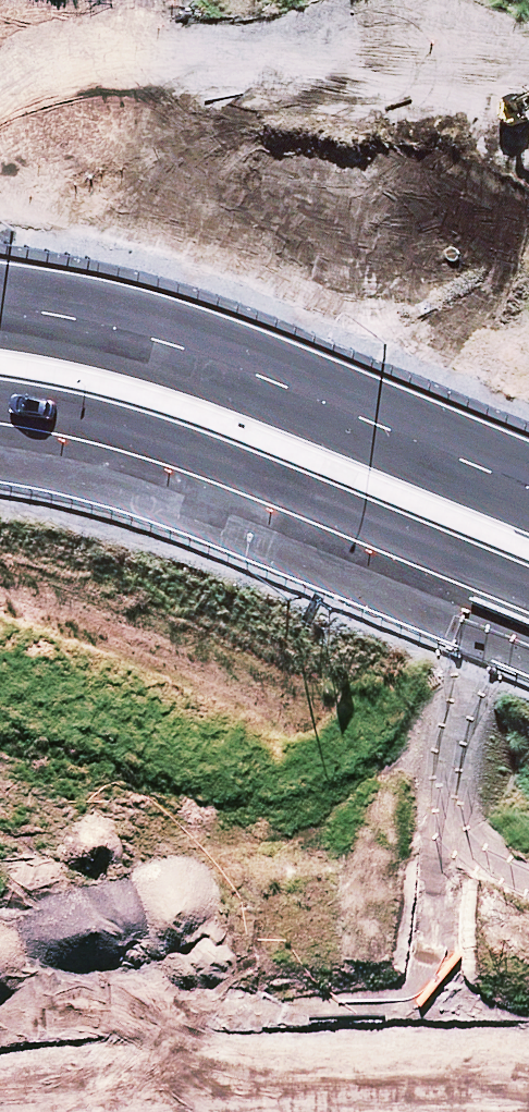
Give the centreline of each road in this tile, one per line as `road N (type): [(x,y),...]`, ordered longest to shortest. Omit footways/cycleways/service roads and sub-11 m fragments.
road 1 (trunk): [(528,619),(145,462),(0,423)]
road 2 (trunk): [(0,301),(155,333),(528,488)]
road 3 (tertiary): [(71,1111),(218,1094),(528,1084)]
road 4 (track): [(0,88),(123,0)]

